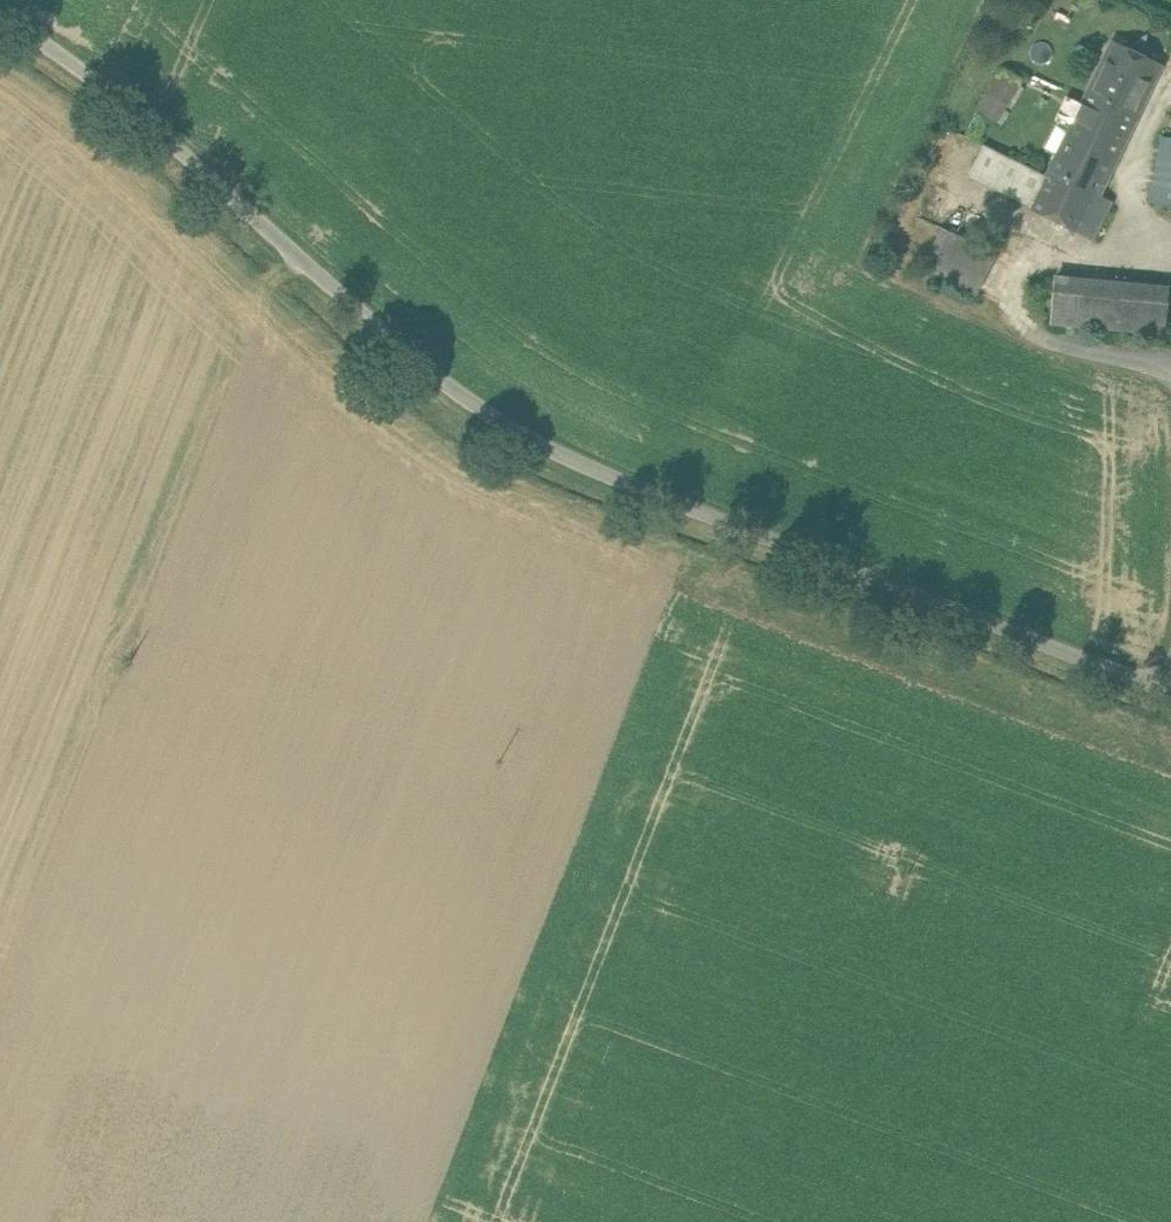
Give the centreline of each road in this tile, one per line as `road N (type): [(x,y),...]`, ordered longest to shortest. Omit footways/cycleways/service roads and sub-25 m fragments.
road 1 (unclassified): [(0,26),(398,323),(544,449),(1170,693)]

